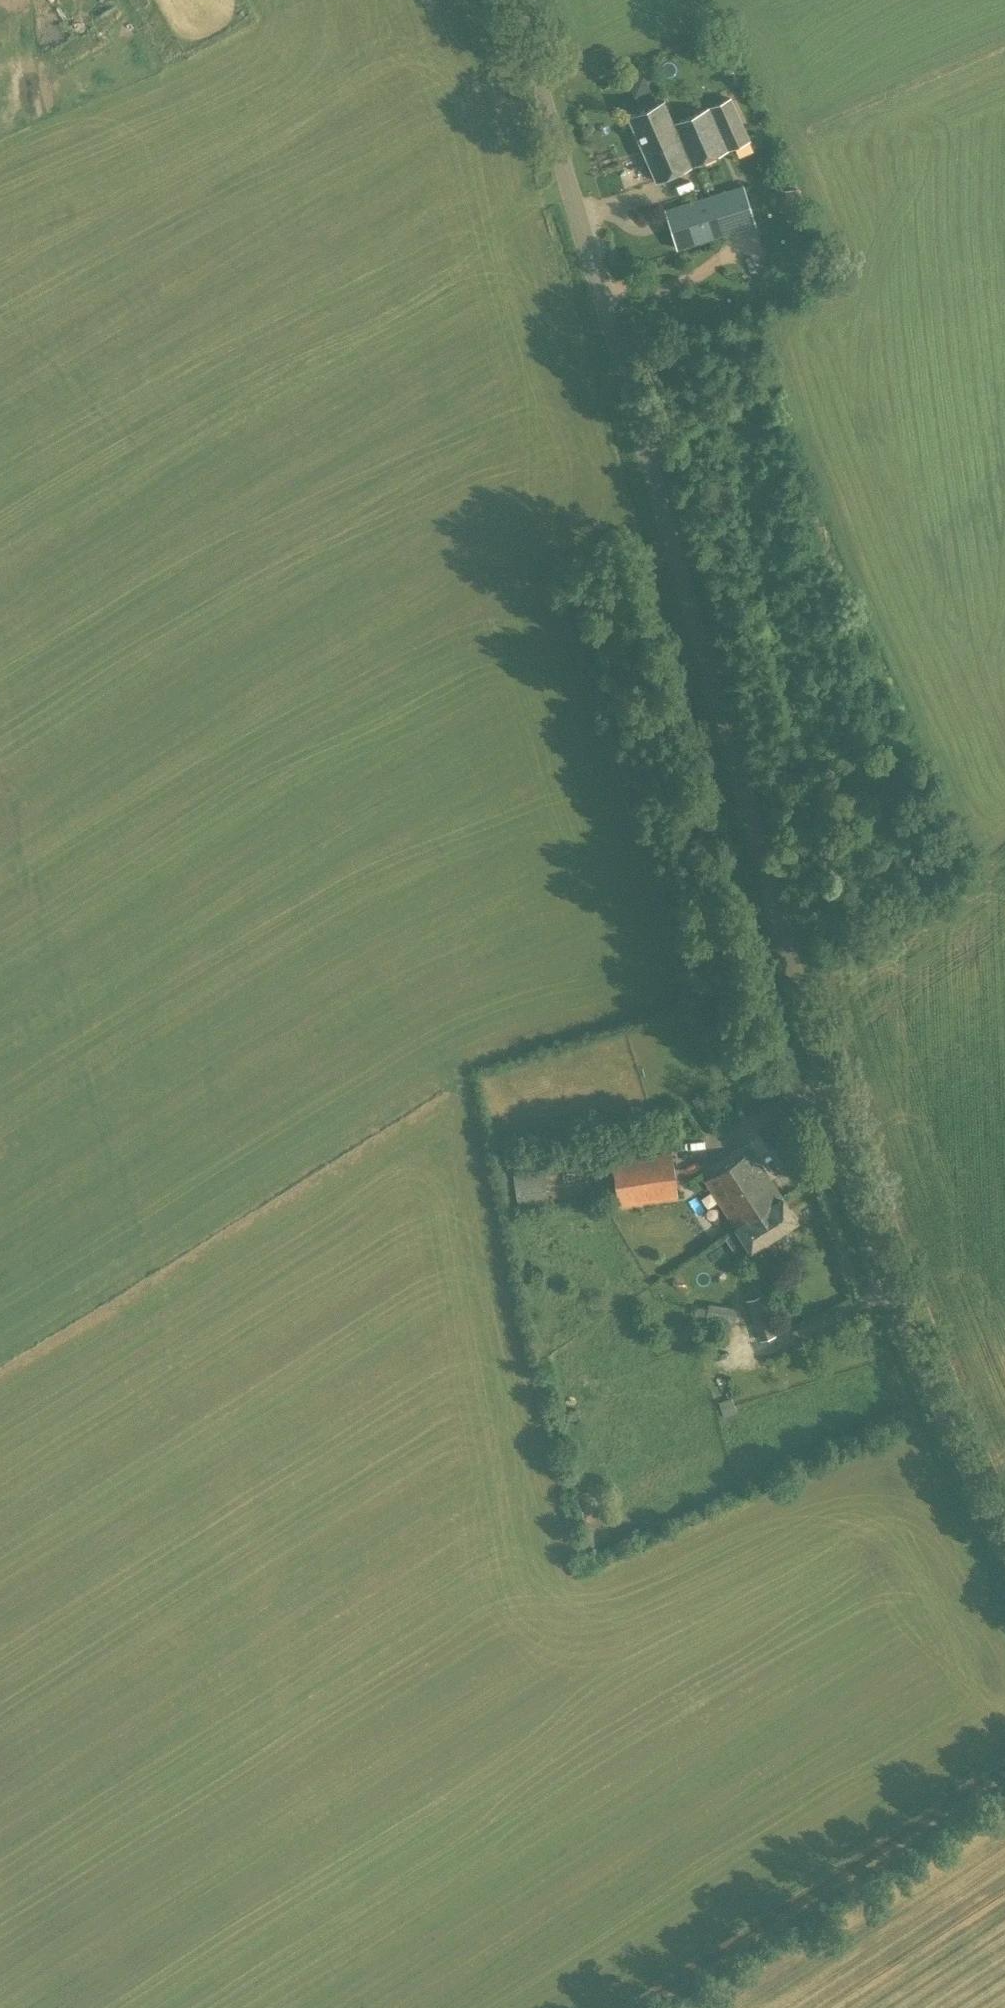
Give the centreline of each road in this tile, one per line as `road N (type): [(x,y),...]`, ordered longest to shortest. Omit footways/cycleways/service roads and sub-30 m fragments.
road 1 (unclassified): [(1004,1544),(908,1336),(870,1227),(514,0)]

